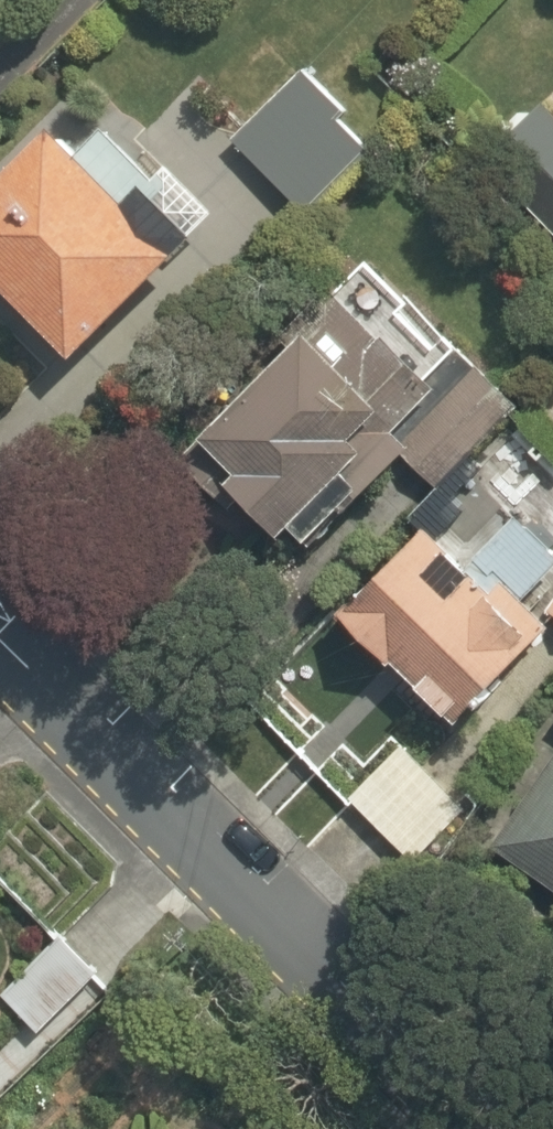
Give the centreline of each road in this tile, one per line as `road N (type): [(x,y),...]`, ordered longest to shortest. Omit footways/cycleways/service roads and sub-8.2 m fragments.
road 1 (residential): [(0,642),(495,1128)]

